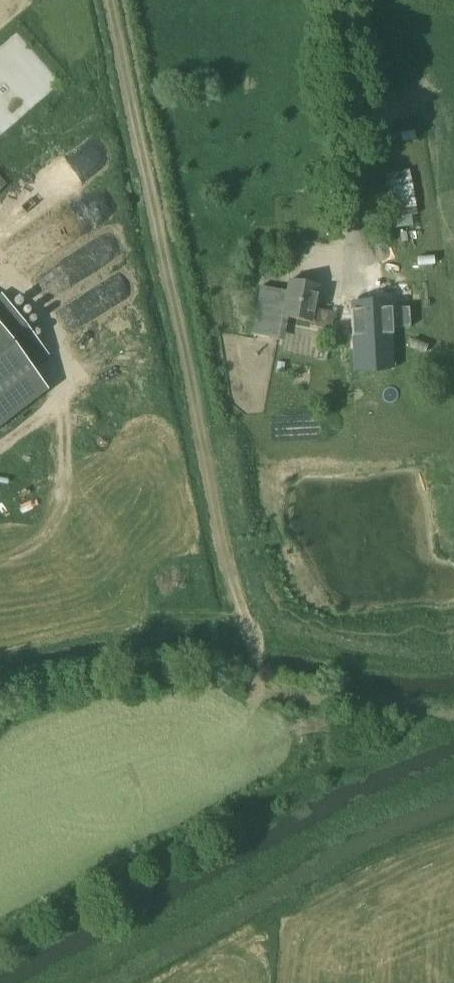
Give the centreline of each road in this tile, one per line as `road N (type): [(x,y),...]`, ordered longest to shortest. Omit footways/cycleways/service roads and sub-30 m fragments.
road 1 (track): [(250,704),(255,644),(227,566),(110,0)]
road 2 (track): [(453,777),(318,834),(53,982)]
road 3 (track): [(253,687),(278,699),(453,713)]

